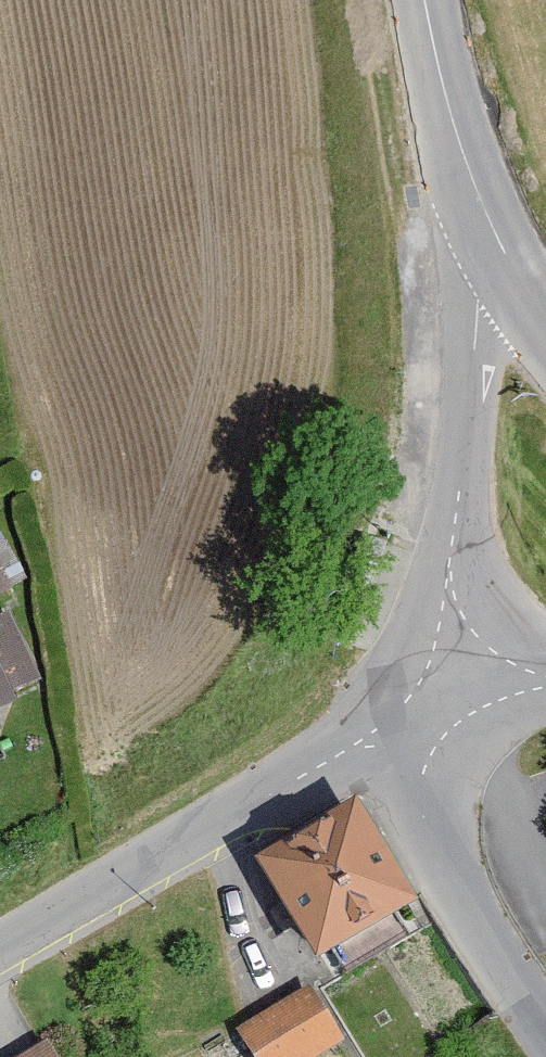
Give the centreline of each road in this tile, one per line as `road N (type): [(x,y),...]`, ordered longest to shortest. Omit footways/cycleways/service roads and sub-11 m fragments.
road 1 (unclassified): [(411,710),(459,457),(471,182)]
road 2 (residential): [(411,710),(0,941)]
road 3 (unclassified): [(545,1039),(485,958),(411,801),(411,710)]
road 4 (tertiary): [(471,182),(435,0)]
road 5 (tertiary): [(545,335),(471,182)]
road 6 (residential): [(545,686),(411,710)]

